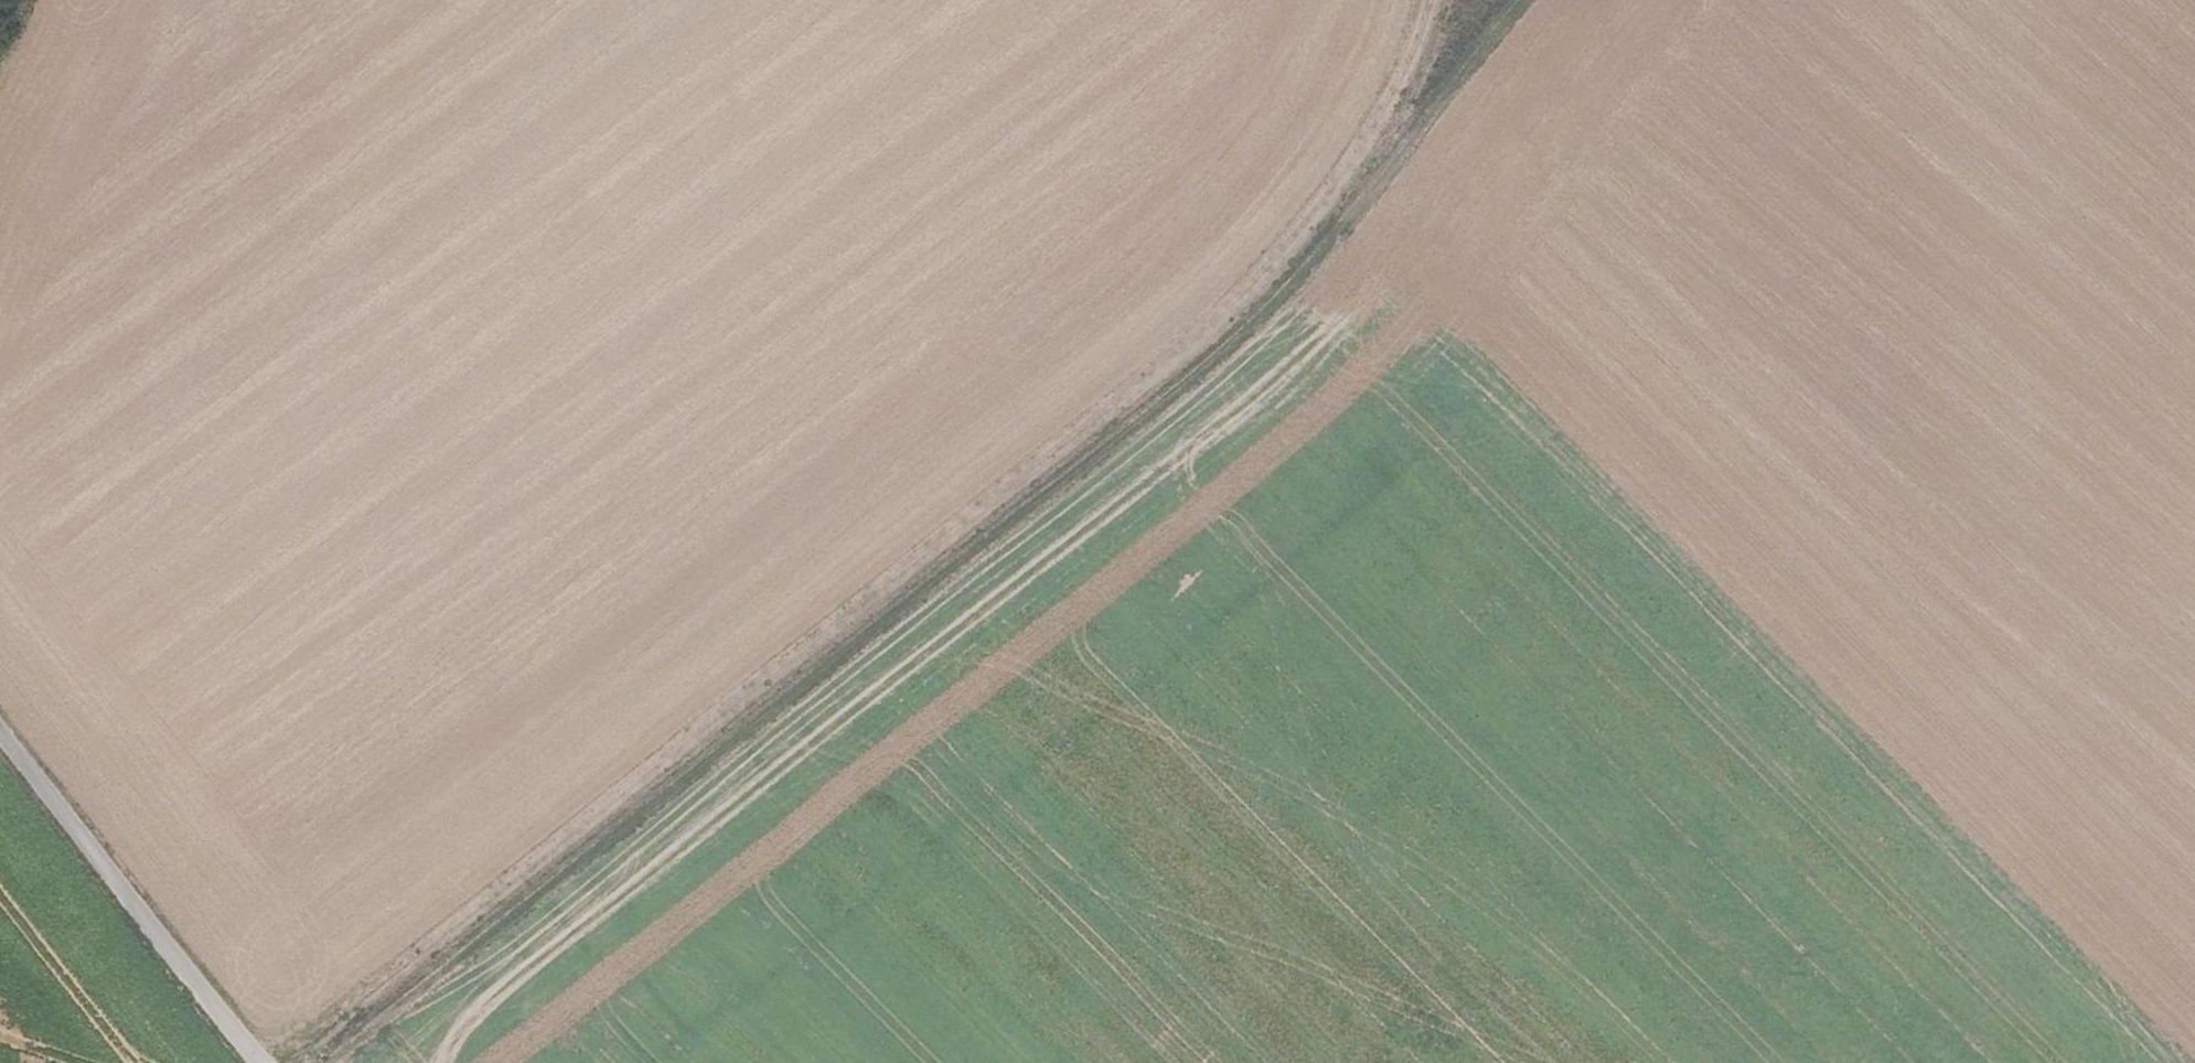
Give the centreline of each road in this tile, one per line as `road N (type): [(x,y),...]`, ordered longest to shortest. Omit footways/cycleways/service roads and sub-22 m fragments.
road 1 (track): [(0,745),(265,1062)]

